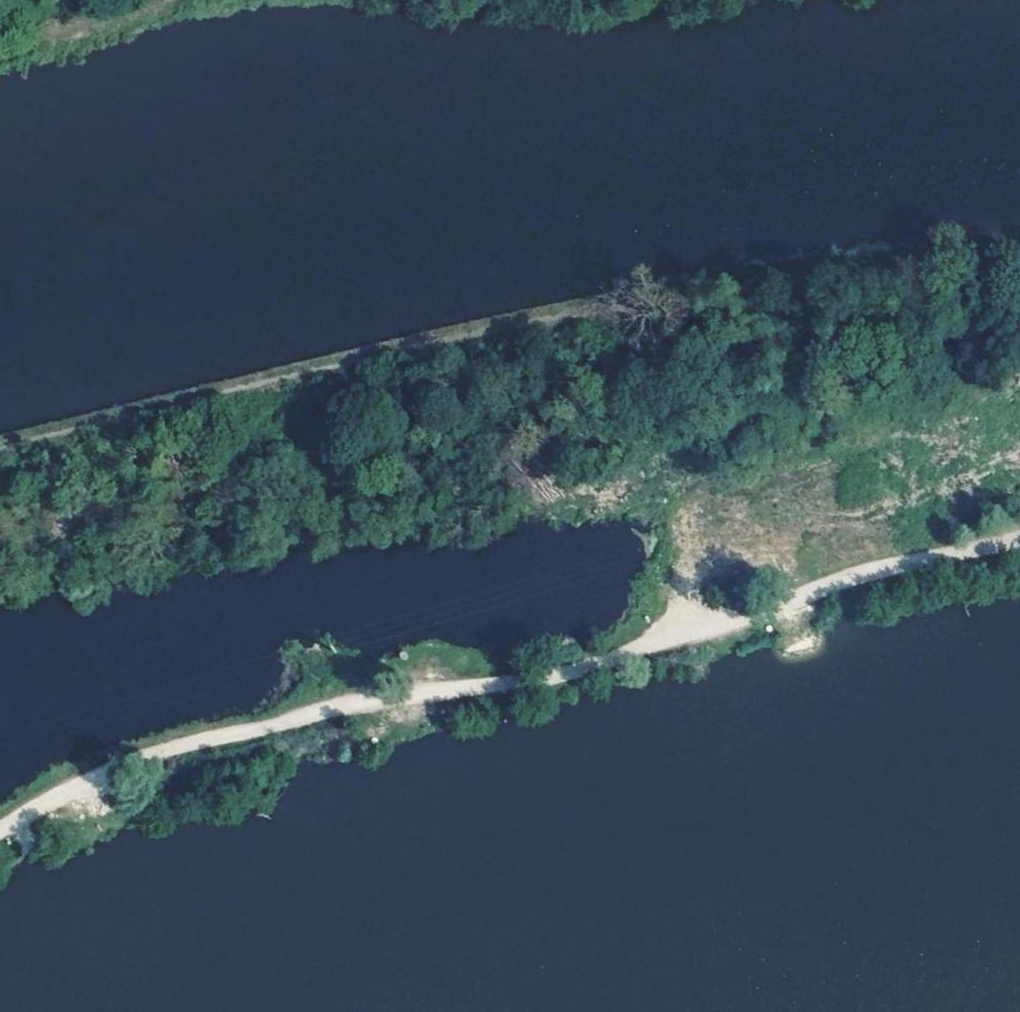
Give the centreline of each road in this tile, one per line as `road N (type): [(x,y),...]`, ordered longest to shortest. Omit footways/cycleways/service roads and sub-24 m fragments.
road 1 (track): [(1019,542),(904,566),(550,679),(357,704),(246,737),(169,748),(0,831)]

